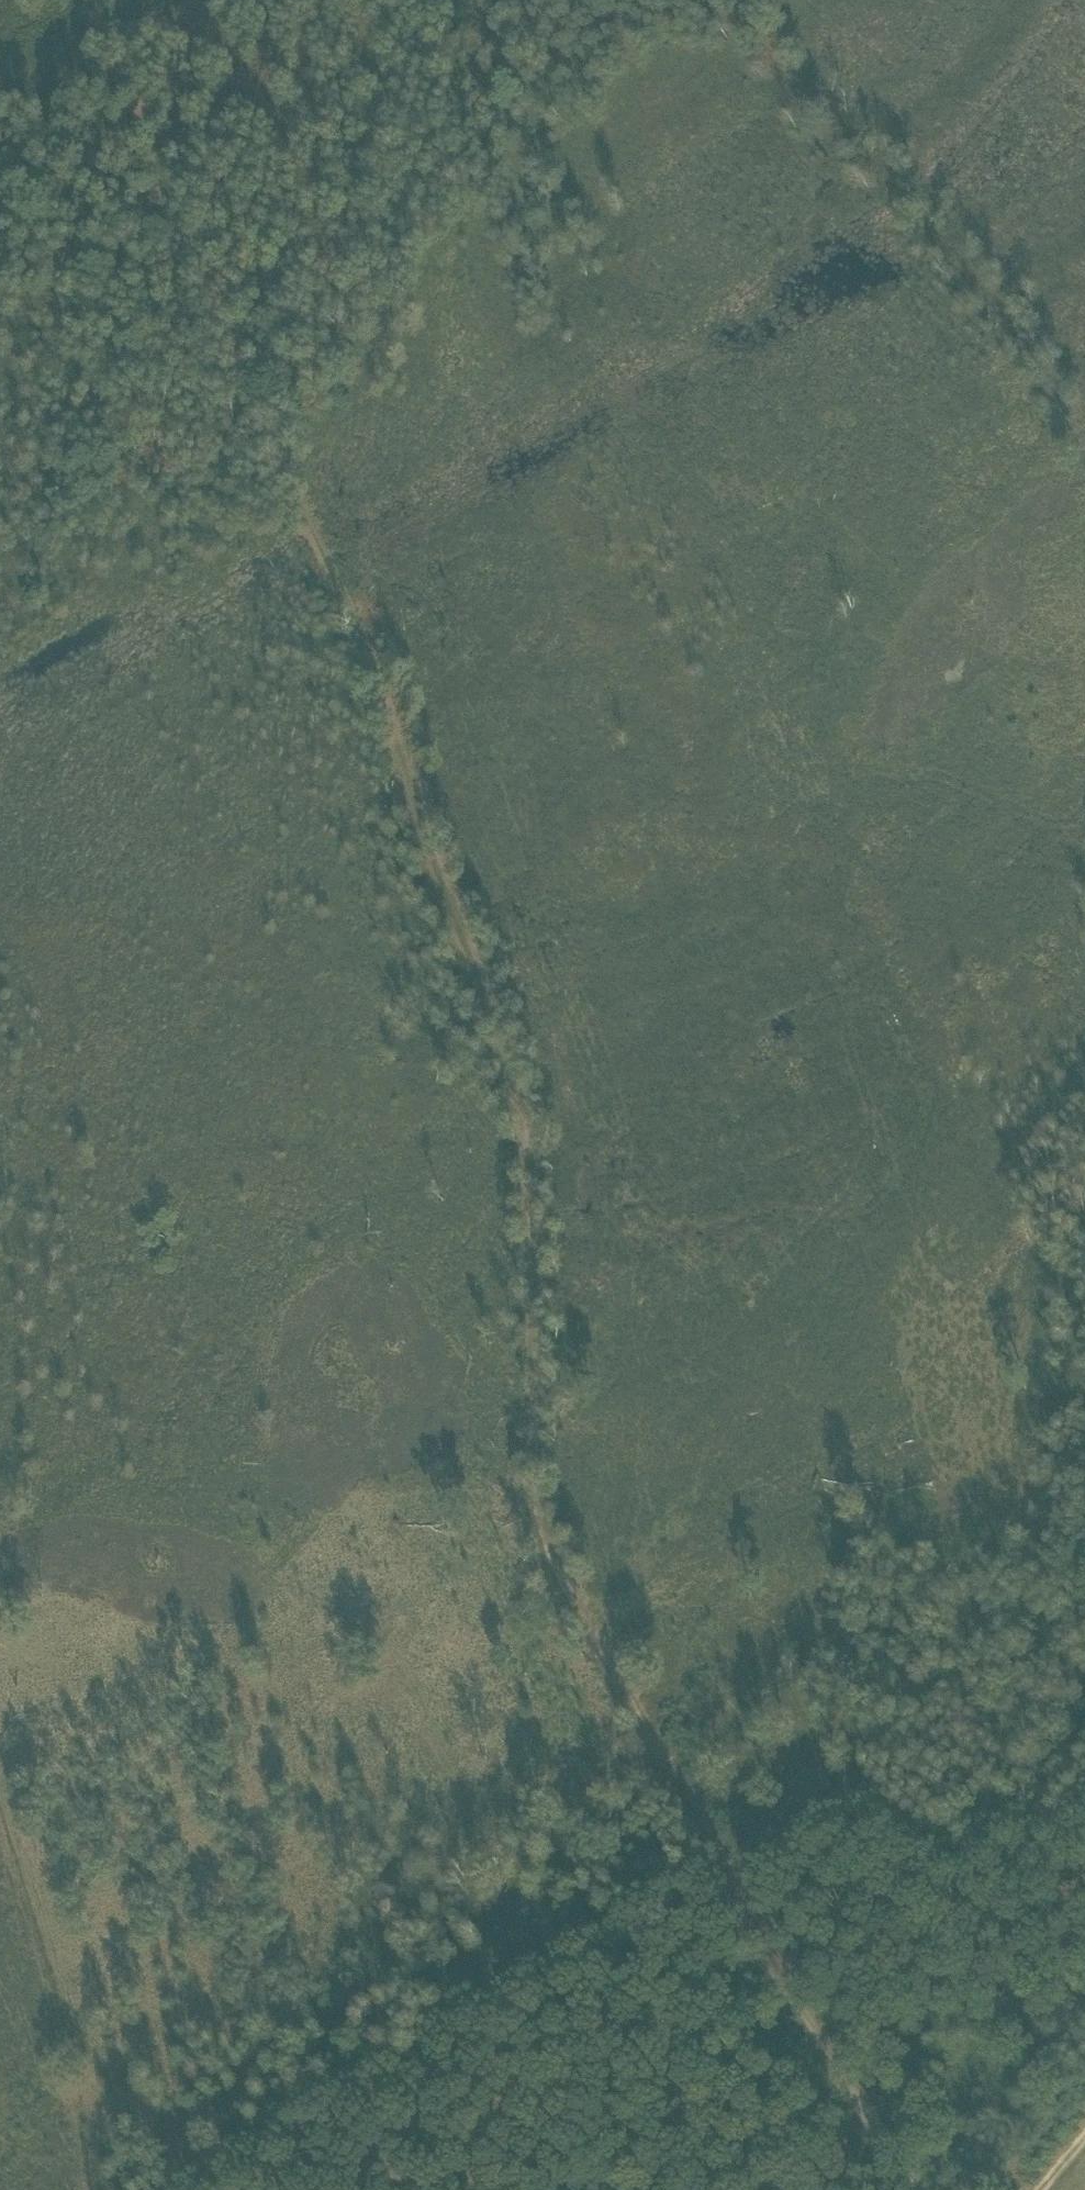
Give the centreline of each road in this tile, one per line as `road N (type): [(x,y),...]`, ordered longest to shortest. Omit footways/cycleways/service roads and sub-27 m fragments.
road 1 (track): [(873,2128),(719,1874),(548,1547),(536,1511),(532,1195),(516,1086),(405,763),(322,556),(226,347),(177,200),(93,0)]
road 2 (track): [(101,2189),(94,2102),(63,1969),(0,1770)]

